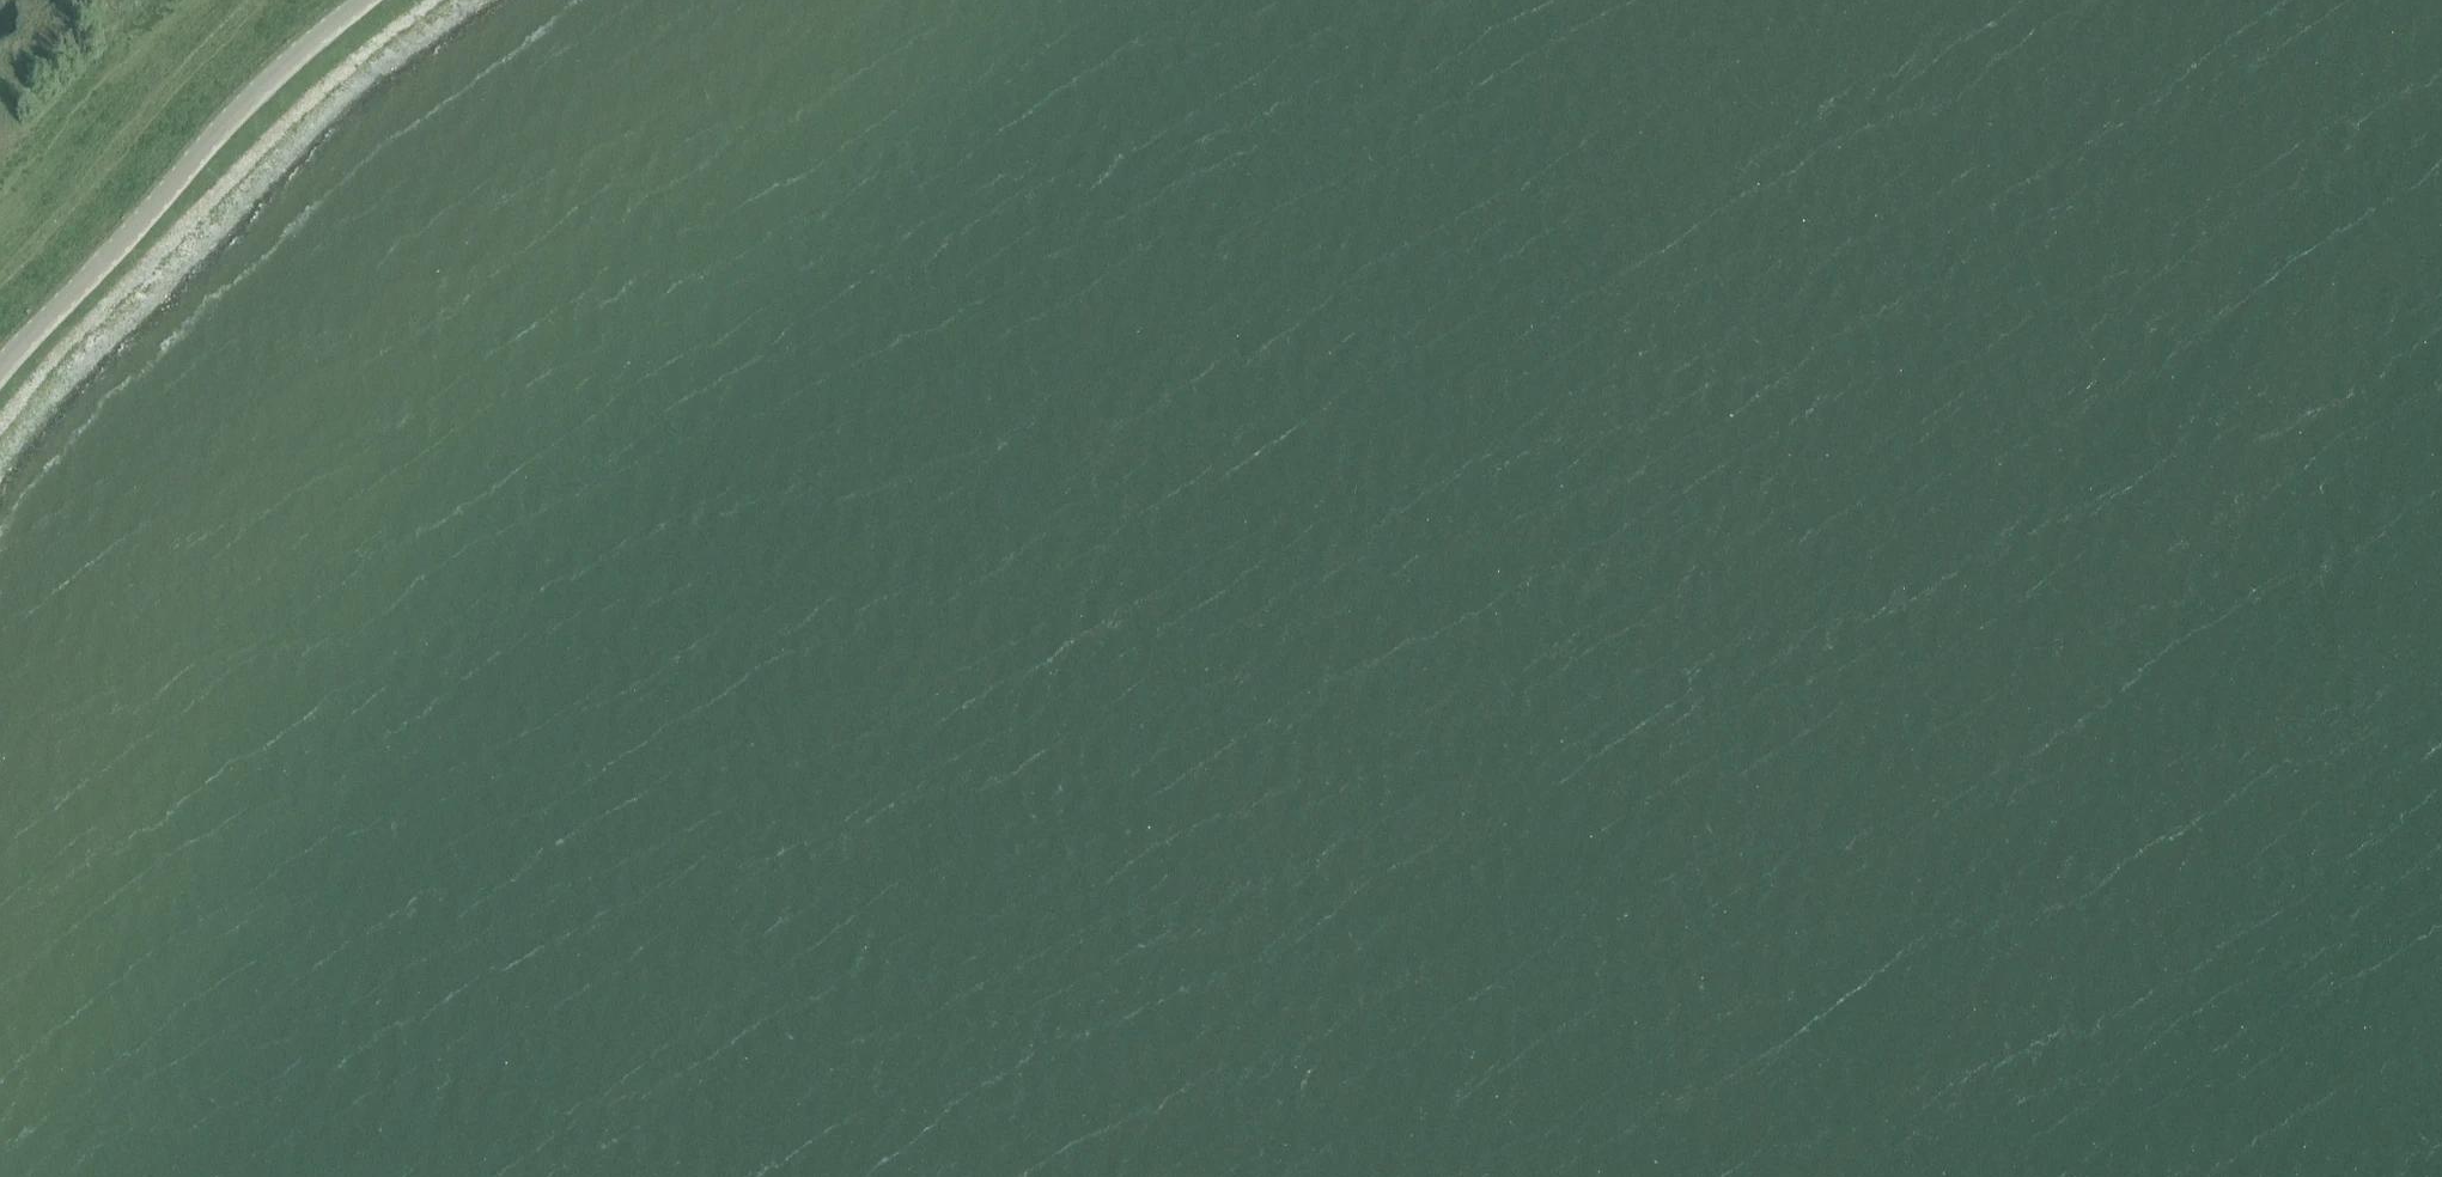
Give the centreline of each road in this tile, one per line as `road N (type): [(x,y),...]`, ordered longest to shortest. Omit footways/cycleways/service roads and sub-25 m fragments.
road 1 (tertiary): [(0,372),(253,97),(367,0)]

